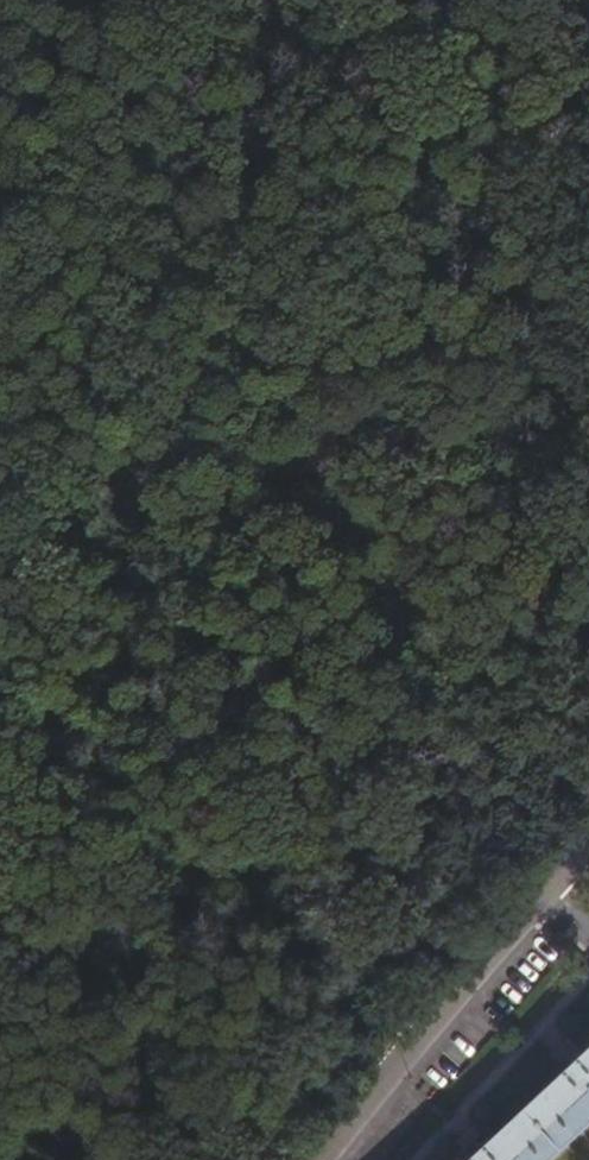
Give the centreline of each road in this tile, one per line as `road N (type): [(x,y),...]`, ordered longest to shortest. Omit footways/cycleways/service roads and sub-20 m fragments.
road 1 (track): [(588,403),(0,525)]
road 2 (residential): [(548,896),(327,1159)]

